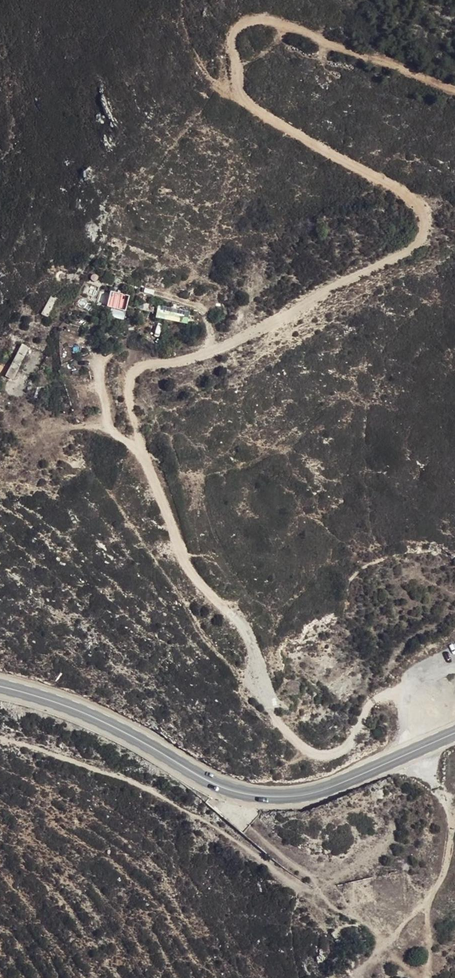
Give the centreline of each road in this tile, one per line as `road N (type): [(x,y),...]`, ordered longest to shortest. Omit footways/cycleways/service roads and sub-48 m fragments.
road 1 (track): [(454,91),(272,23),(246,23),(232,41),(250,105),(390,182),(425,214),(425,234),(415,249),(329,288),(285,320),(204,356),(140,372),(130,392),(142,455),(190,573),(240,621),(295,741),(311,755),(337,756),(379,698),(397,696),(409,712)]
road 2 (primary): [(454,733),(324,790),(263,796),(209,782),(69,707),(0,687)]
road 3 (track): [(425,905),(450,843),(450,821),(418,749)]

